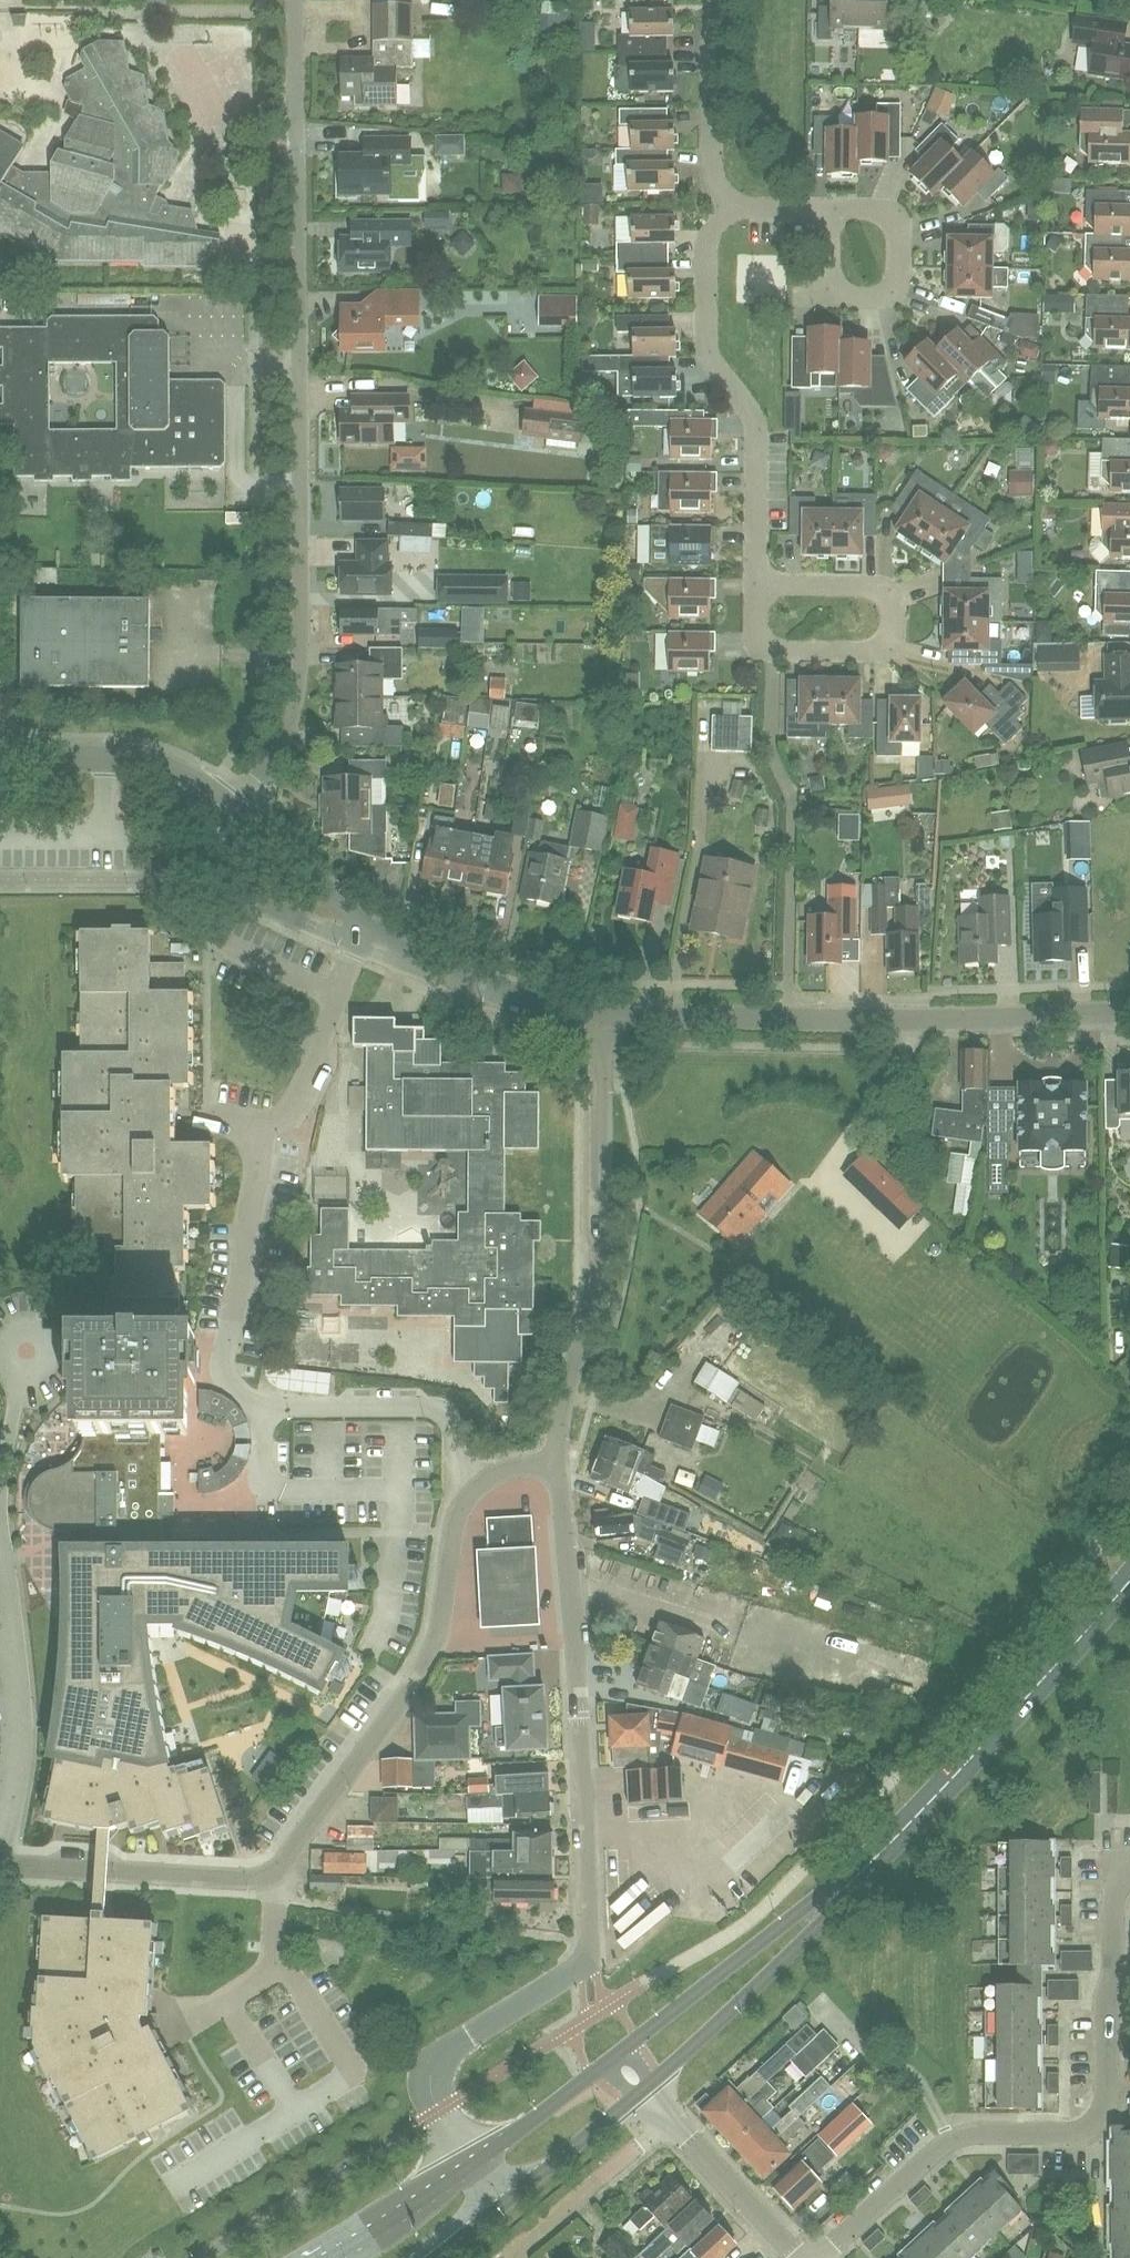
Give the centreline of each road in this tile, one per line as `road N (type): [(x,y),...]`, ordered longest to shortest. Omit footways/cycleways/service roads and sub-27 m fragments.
road 1 (residential): [(240,811),(287,738),(304,684),(300,0)]
road 2 (residential): [(472,2165),(437,2103),(442,2057),(591,1960),(559,1459)]
road 3 (residential): [(827,2257),(949,2148),(981,2135),(1079,2135),(1108,2105),(1104,1868),(1129,1860)]
road 4 (unclassified): [(601,1017),(1129,1008)]
road 5 (unclassified): [(271,1403),(240,1393),(222,1356),(263,1171),(311,1067),(352,944)]
road 6 (residential): [(271,1879),(427,1662),(446,1599),(449,1539),(481,1484)]
road 7 (residential): [(559,1459),(599,1254),(601,1017)]
road 8 (residential): [(758,583),(755,421),(708,317),(709,206)]
road 9 (primary): [(1129,1589),(867,1872)]
road 10 (unclassified): [(377,1650),(392,1613),(401,1493),(268,1494),(271,1403)]
road 11 (primary): [(645,2086),(811,1943),(867,1872)]
road 12 (primary): [(867,1872),(620,2051)]
road 13 (residential): [(271,1879),(0,1865)]
road 14 (unclassified): [(352,944),(601,1017)]
road 15 (unclassified): [(271,1403),(433,1407),(444,1412),(481,1484)]
road 16 (residential): [(758,583),(757,651),(890,651),(894,600)]
road 17 (residential): [(803,2257),(645,2086)]
road 18 (residential): [(709,206),(723,0)]
road 19 (unclassified): [(199,785),(127,758),(0,757)]
road 20 (residential): [(177,2021),(224,2004),(277,1963),(271,1879)]
road 21 (primary): [(620,2051),(472,2165)]
road 22 (primary): [(504,2205),(645,2086)]
road 23 (unclassified): [(352,944),(344,906),(318,873),(240,811)]
road 24 (unclassified): [(222,839),(255,896),(352,944)]
road 25 (primary): [(472,2165),(330,2257)]
road 26 (residential): [(897,292),(829,293),(828,206)]
road 27 (residential): [(828,206),(892,210),(903,226),(897,292)]
road 28 (residential): [(894,600),(867,582),(758,583)]
road 29 (residential): [(512,2257),(603,2176)]

